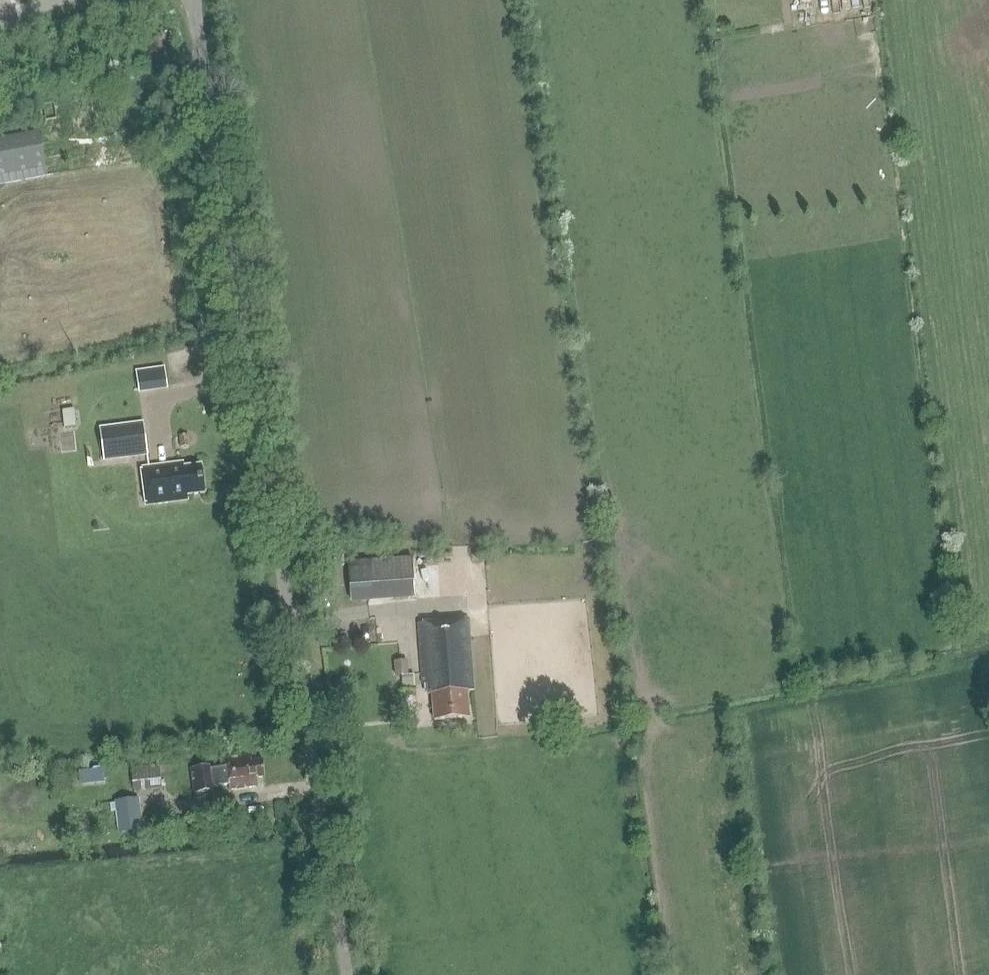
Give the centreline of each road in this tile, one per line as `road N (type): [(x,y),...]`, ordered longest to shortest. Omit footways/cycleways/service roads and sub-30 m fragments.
road 1 (unclassified): [(348,974),(191,0)]

